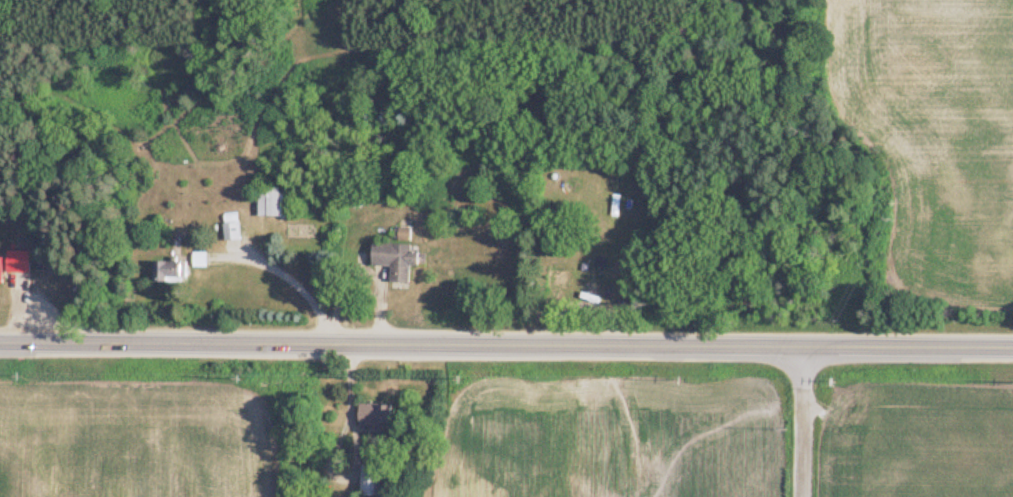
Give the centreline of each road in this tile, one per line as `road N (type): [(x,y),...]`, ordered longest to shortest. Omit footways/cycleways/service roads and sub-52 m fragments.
road 1 (secondary): [(1012,349),(0,345)]
road 2 (residential): [(795,496),(800,349)]

